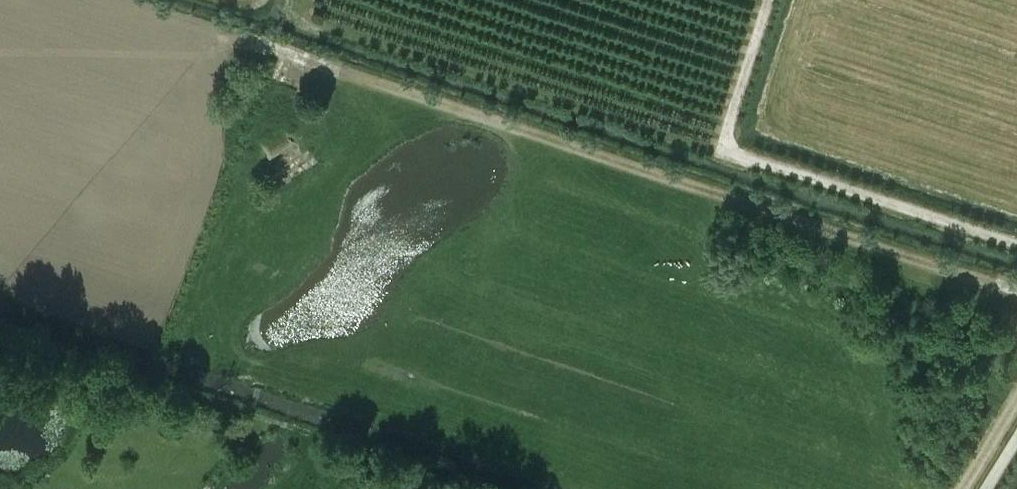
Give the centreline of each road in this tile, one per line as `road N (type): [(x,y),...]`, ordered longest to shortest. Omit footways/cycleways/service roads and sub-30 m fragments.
road 1 (track): [(1016,244),(722,148),(770,0)]

